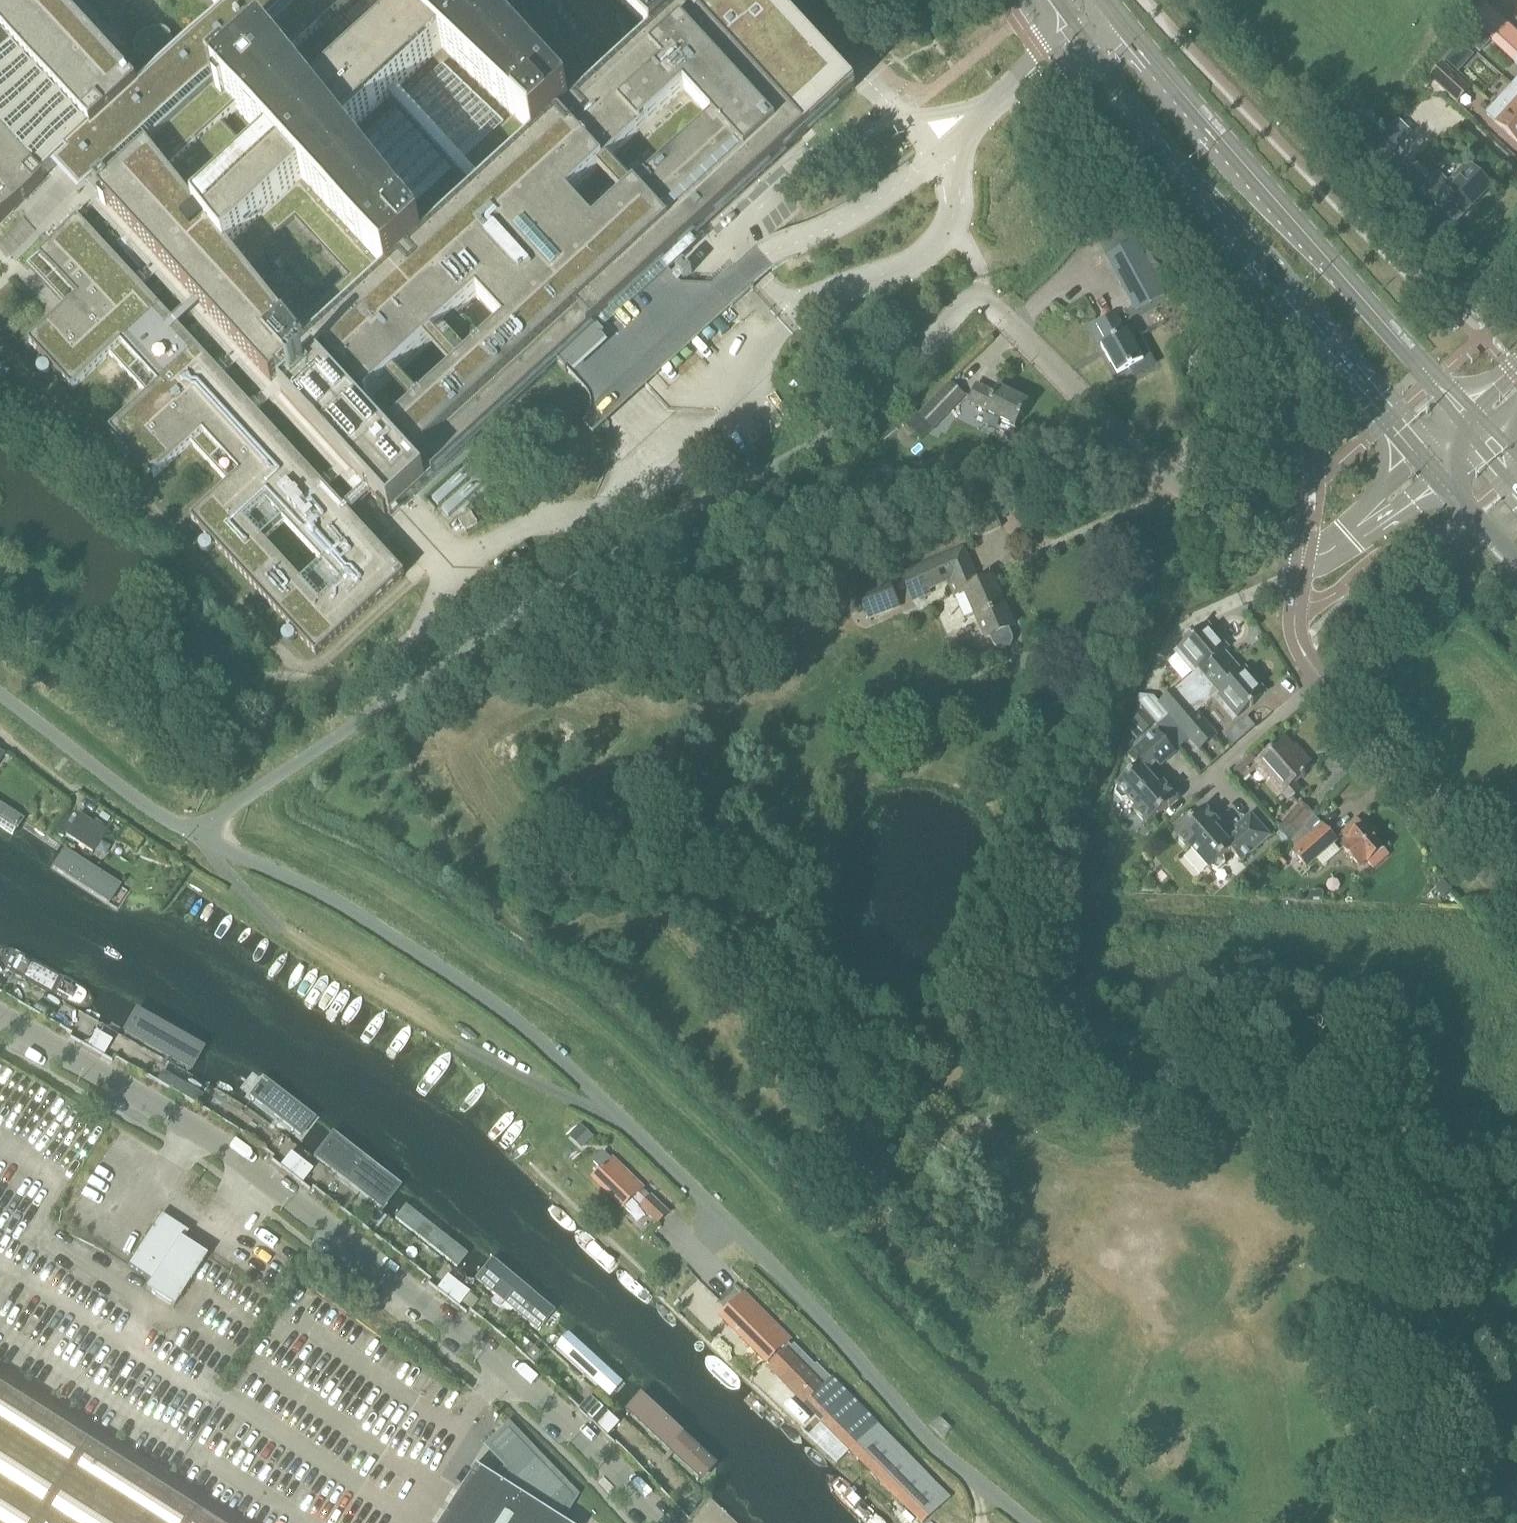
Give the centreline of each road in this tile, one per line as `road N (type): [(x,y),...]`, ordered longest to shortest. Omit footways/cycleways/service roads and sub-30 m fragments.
road 1 (unclassified): [(1314,559),(1148,458),(979,294),(867,414),(646,537),(219,815),(199,837)]
road 2 (unclassified): [(199,837),(332,898),(513,1017),(818,1314),(933,1444),(1029,1522)]
road 3 (unclassified): [(662,1522),(544,1402),(216,1142),(0,1018)]
road 4 (secondary): [(1058,0),(1431,464)]
road 5 (secondary): [(1471,430),(1100,0)]
road 6 (unclassified): [(1516,902),(1315,668),(1296,632)]
road 7 (unclassified): [(0,693),(199,837)]
road 8 (secondary): [(1431,464),(1516,561)]

